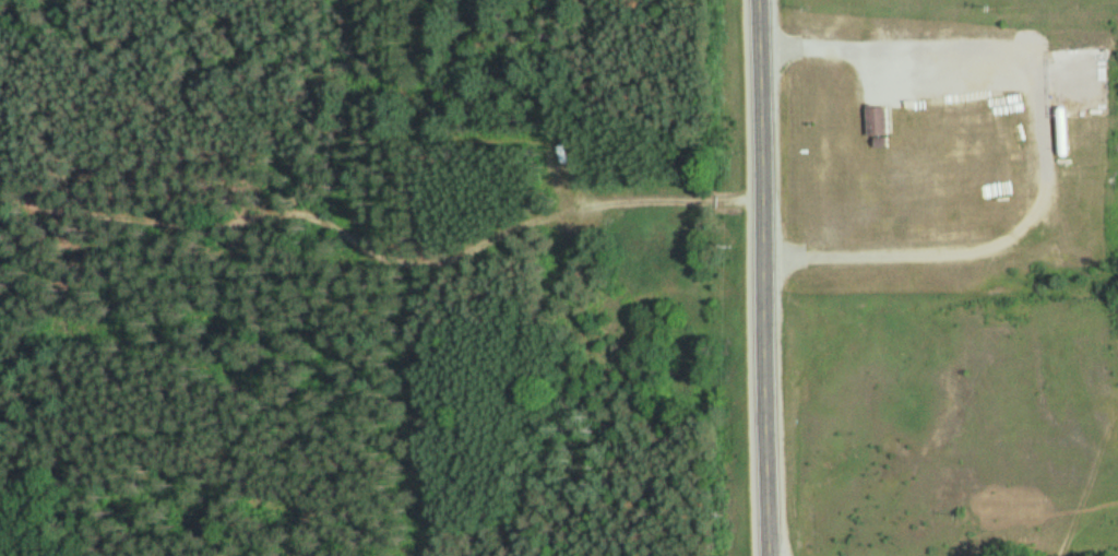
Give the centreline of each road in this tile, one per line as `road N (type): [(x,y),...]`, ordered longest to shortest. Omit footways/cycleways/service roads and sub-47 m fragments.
road 1 (secondary): [(766,555),(757,0)]

